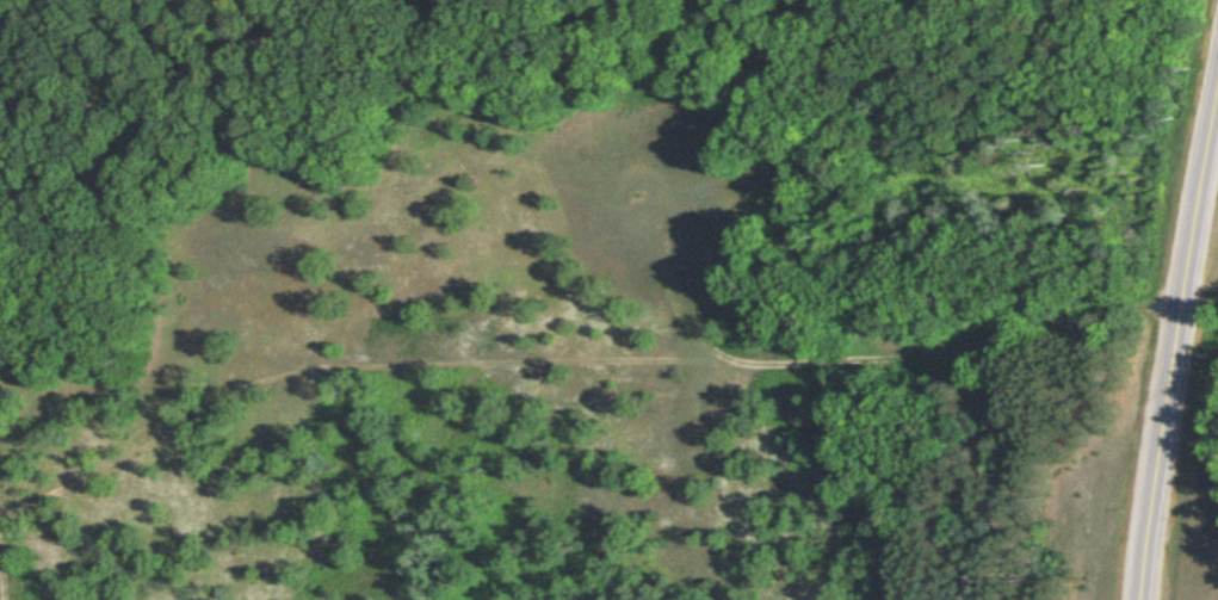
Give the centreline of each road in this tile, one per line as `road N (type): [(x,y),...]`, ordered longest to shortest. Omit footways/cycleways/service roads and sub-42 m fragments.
road 1 (primary): [(1140,599),(1154,472),(1217,107)]

